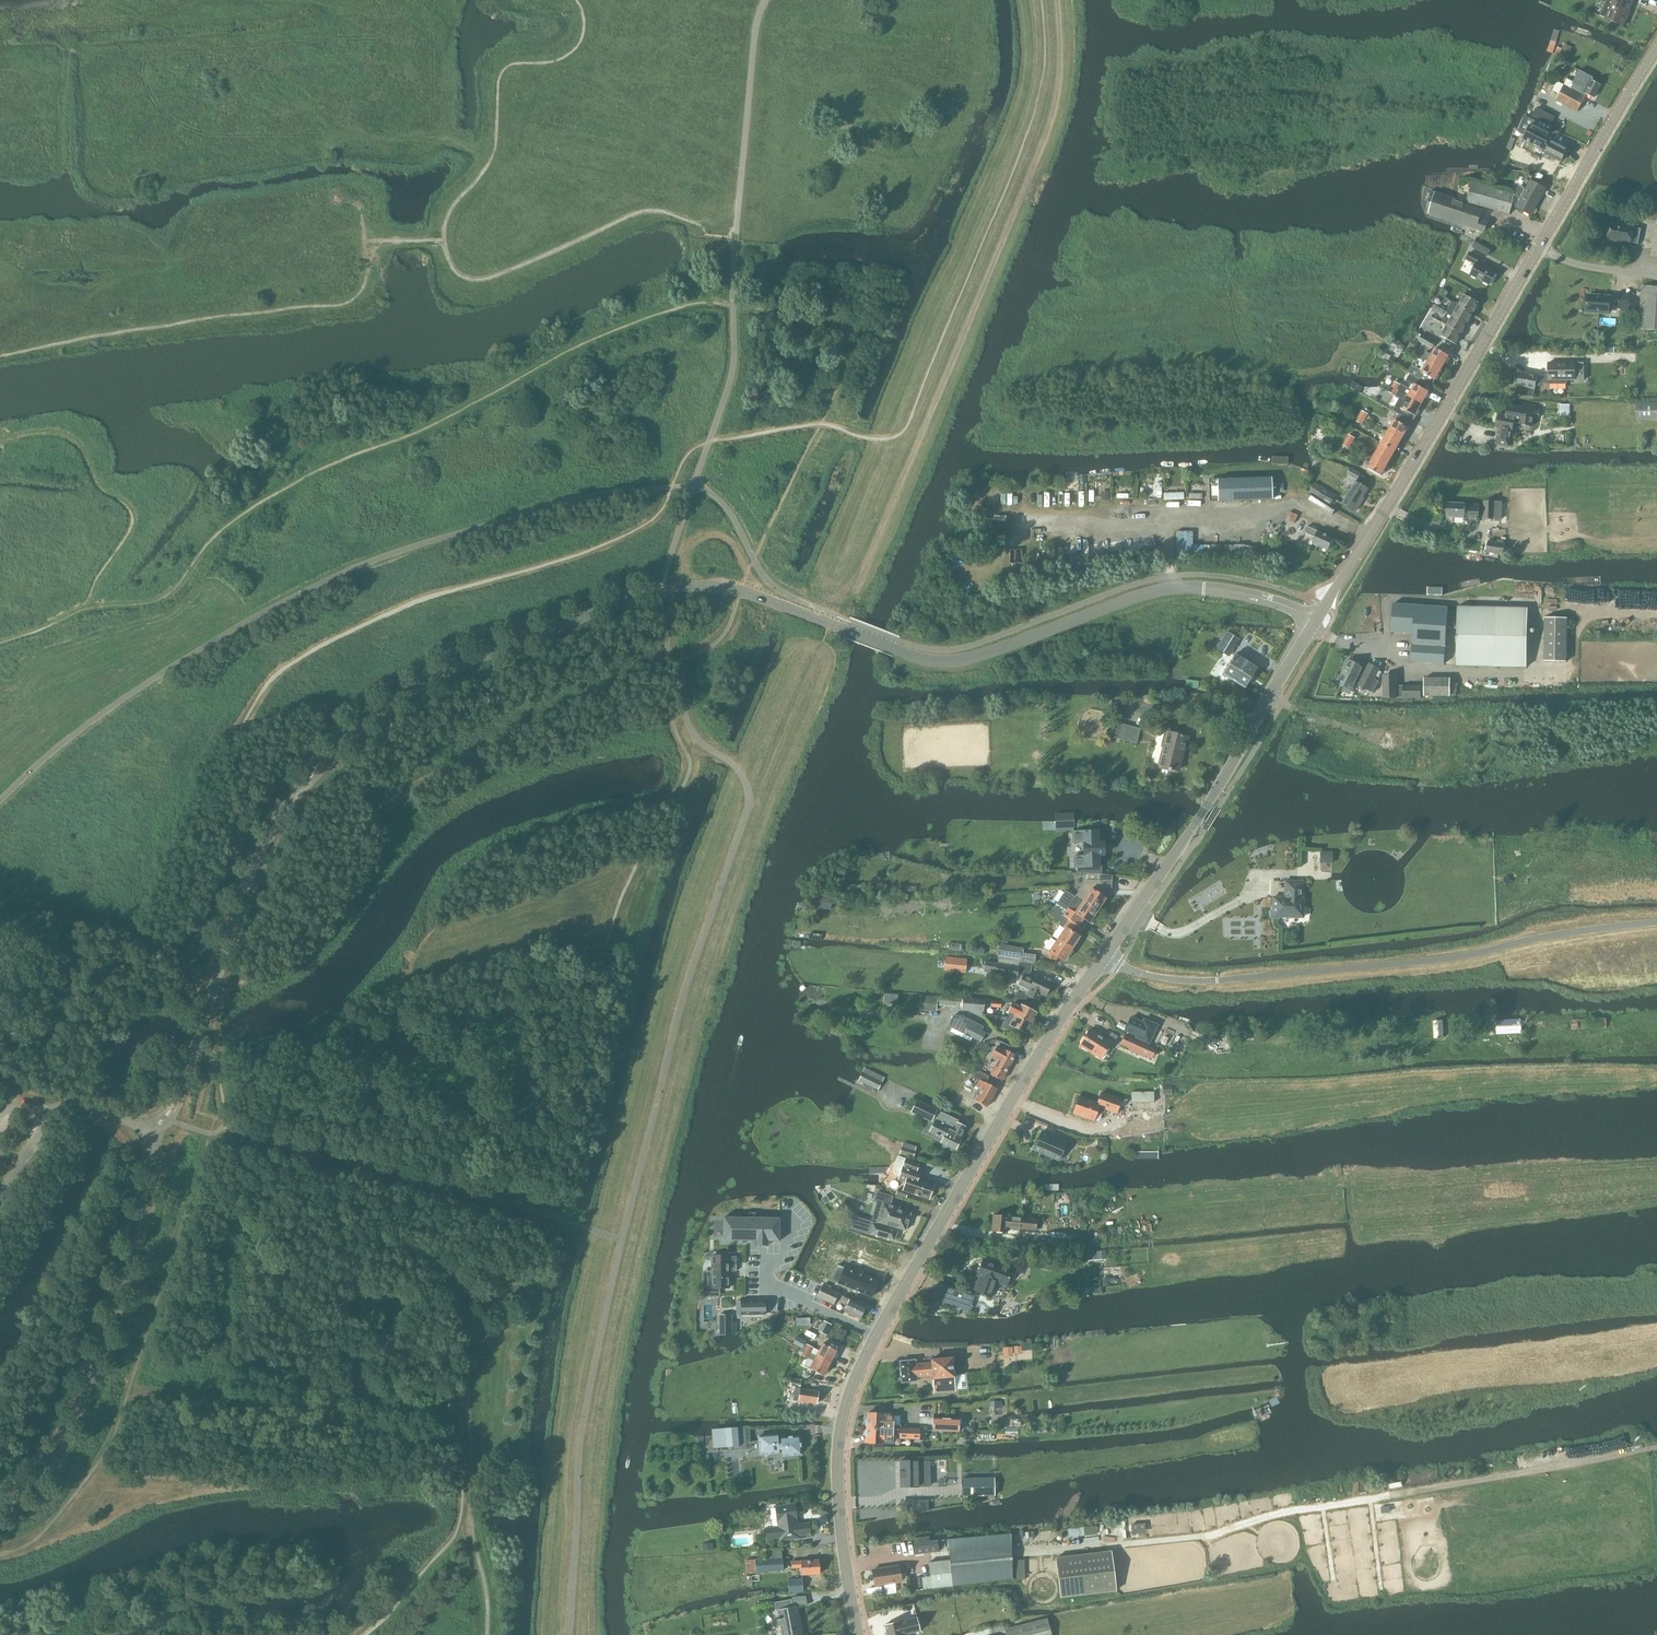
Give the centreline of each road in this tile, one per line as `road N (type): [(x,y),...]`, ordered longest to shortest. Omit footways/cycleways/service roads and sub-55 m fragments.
road 1 (tertiary): [(858,1634),(836,1480),(850,1391),(1032,1066),(1101,960)]
road 2 (tertiary): [(1315,625),(1656,48)]
road 3 (unclassified): [(324,762),(361,724),(427,682),(662,589),(727,589),(845,629)]
road 4 (unclassified): [(1101,960),(1148,976),(1203,981),(1443,960),(1656,923)]
road 5 (unclassified): [(895,649),(965,658),(1171,588),(1268,600),(1315,625)]
road 6 (tertiary): [(1101,960),(1207,806),(1315,625)]
road 7 (track): [(759,599),(737,555),(711,537),(685,551),(681,587)]

